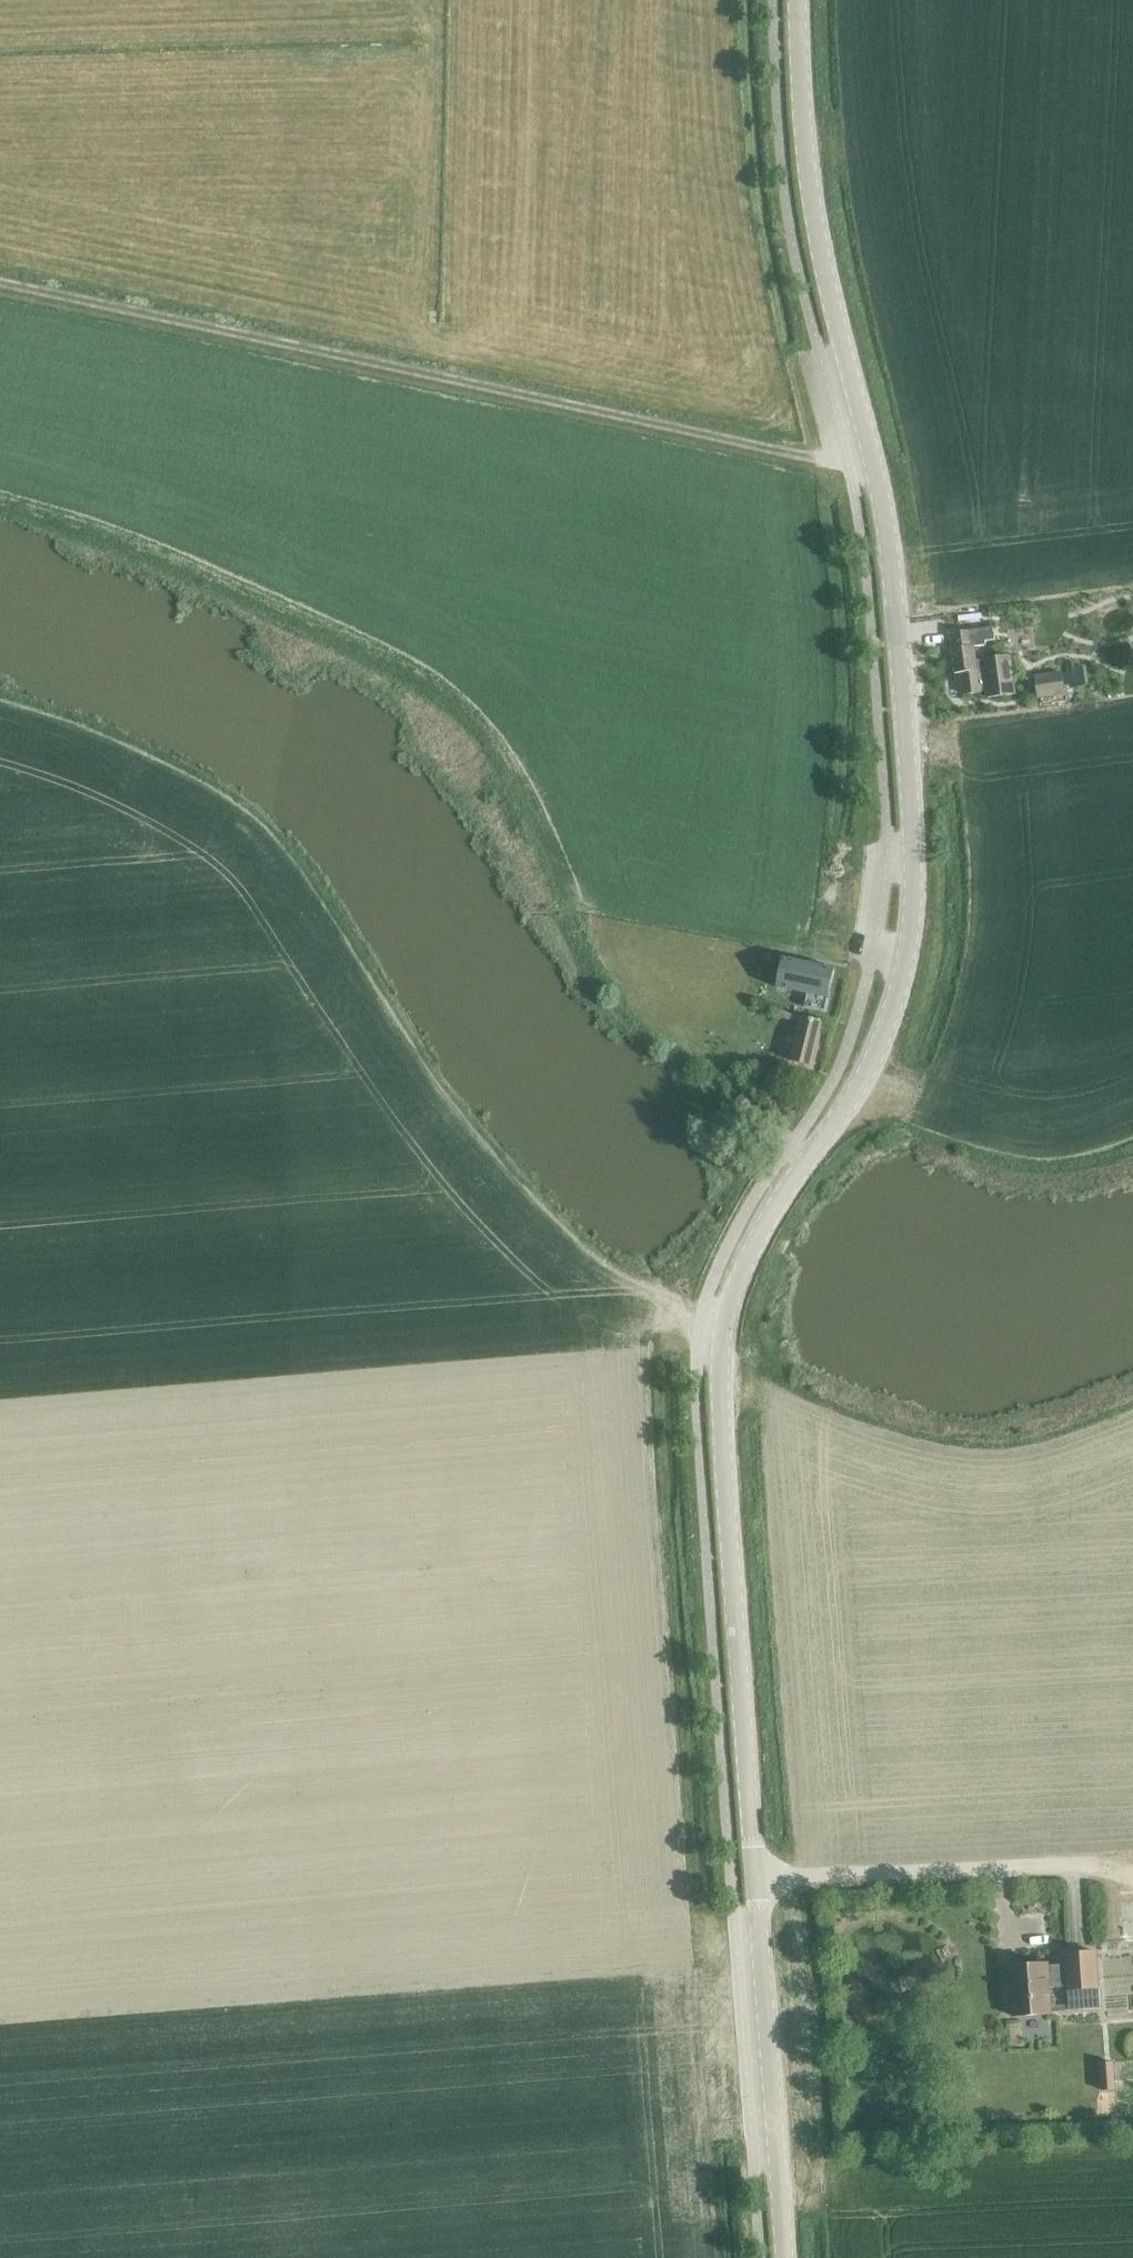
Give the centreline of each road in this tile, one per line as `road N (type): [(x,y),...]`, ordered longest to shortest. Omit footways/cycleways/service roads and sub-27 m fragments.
road 1 (unclassified): [(785,2257),(719,1366),(731,1295),(760,1229),(858,1086),(891,1015),(913,896),(896,610),(875,473),(807,176),(798,0)]

